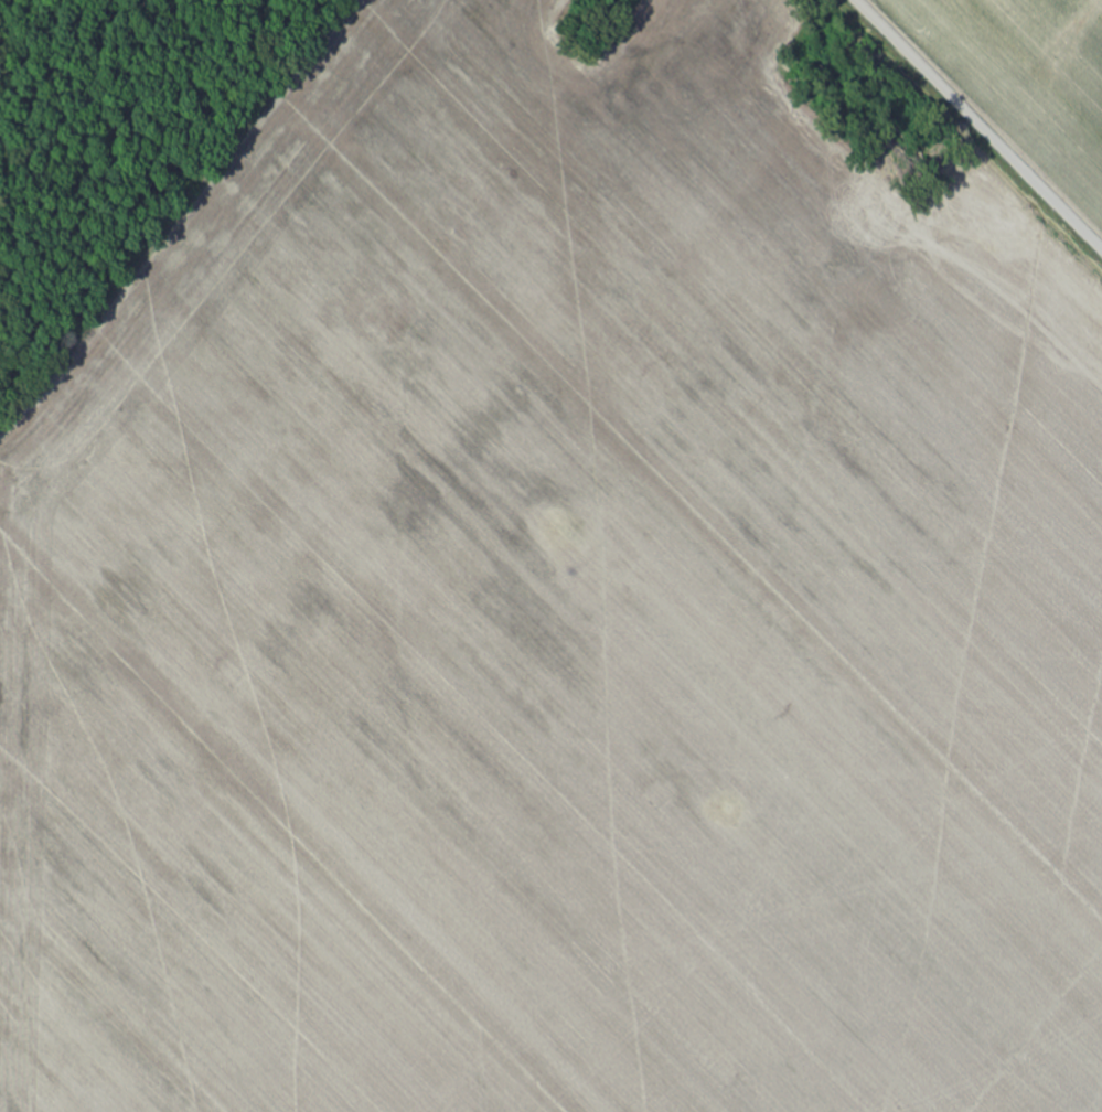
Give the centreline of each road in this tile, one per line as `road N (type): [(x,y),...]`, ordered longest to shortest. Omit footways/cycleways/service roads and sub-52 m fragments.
road 1 (residential): [(1101,249),(858,0)]

